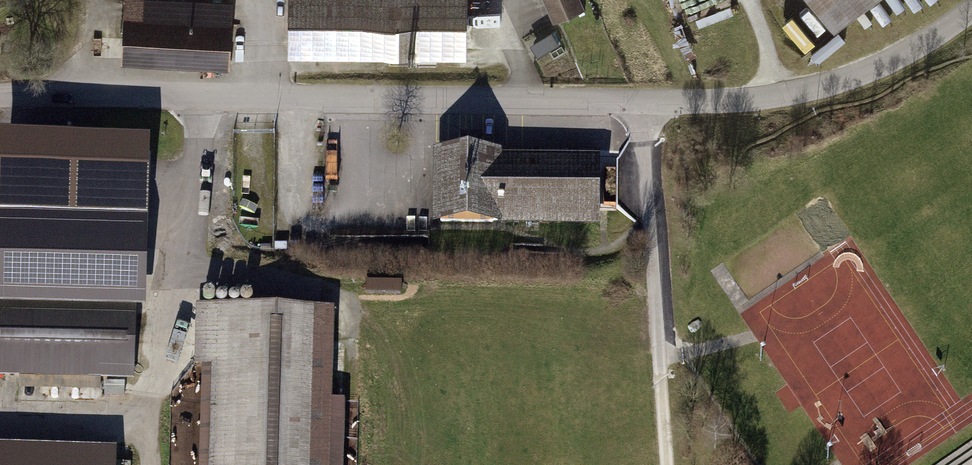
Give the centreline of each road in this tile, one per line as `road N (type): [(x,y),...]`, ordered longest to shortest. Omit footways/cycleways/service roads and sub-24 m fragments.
road 1 (residential): [(971,6),(892,57),(767,97),(0,96)]
road 2 (track): [(667,464),(645,100)]

